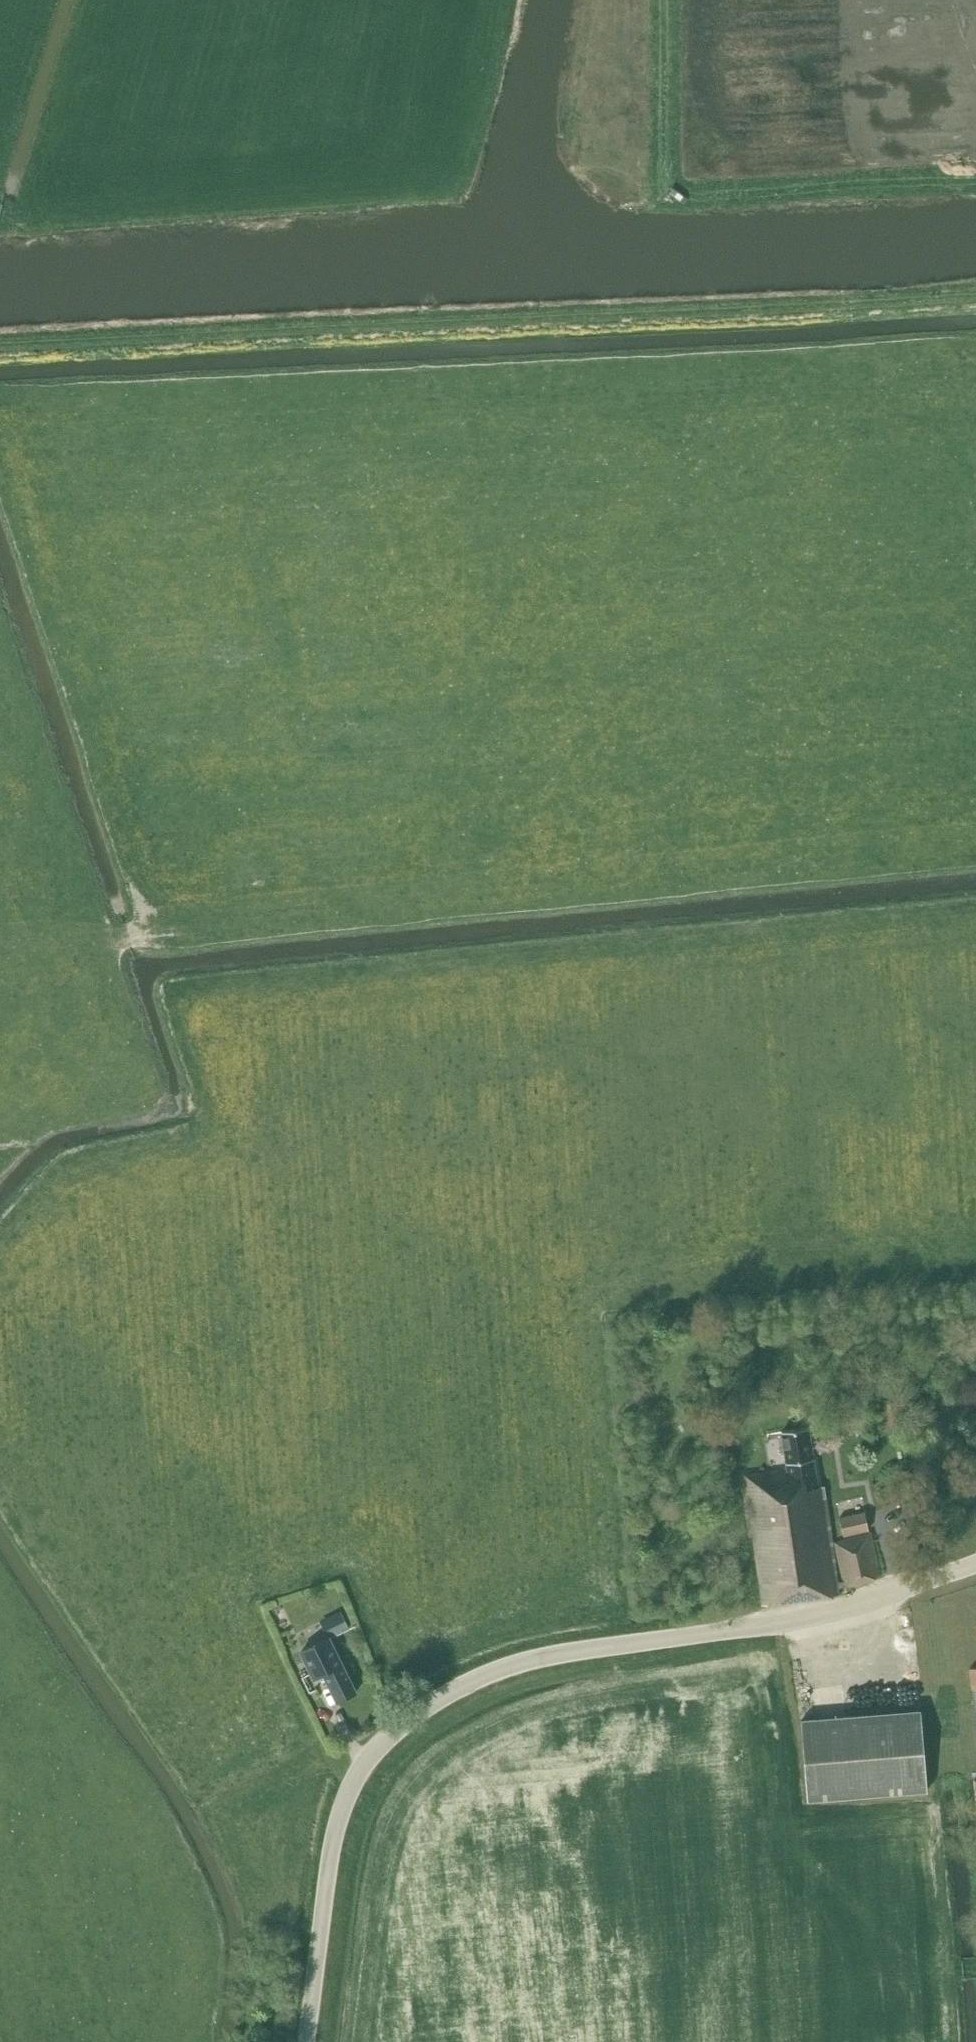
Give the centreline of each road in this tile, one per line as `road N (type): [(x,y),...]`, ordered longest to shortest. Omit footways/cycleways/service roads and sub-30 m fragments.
road 1 (tertiary): [(307,2041),(342,1814),(378,1747),(442,1698),(554,1655),(818,1613),(975,1563)]

